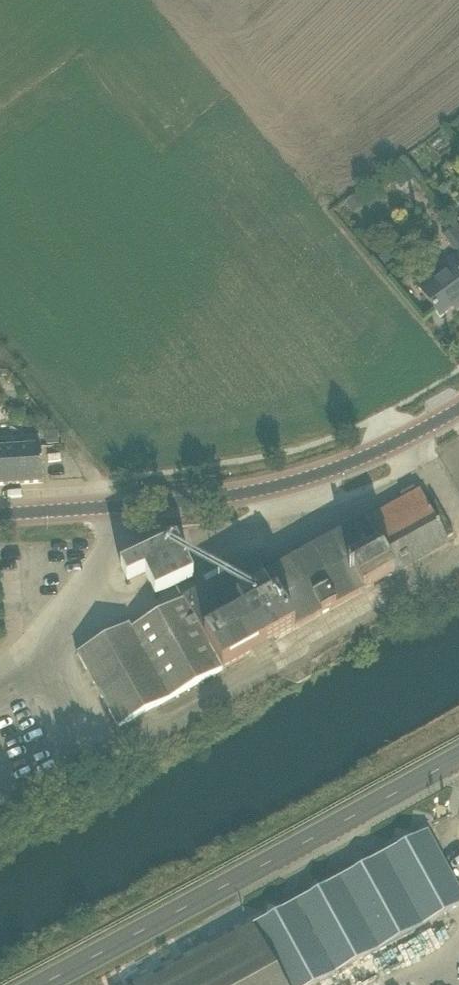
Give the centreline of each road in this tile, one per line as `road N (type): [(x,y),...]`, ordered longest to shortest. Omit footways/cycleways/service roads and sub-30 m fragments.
road 1 (secondary): [(0,512),(164,501),(273,478),(378,437),(458,387)]
road 2 (primary): [(35,984),(458,752)]

